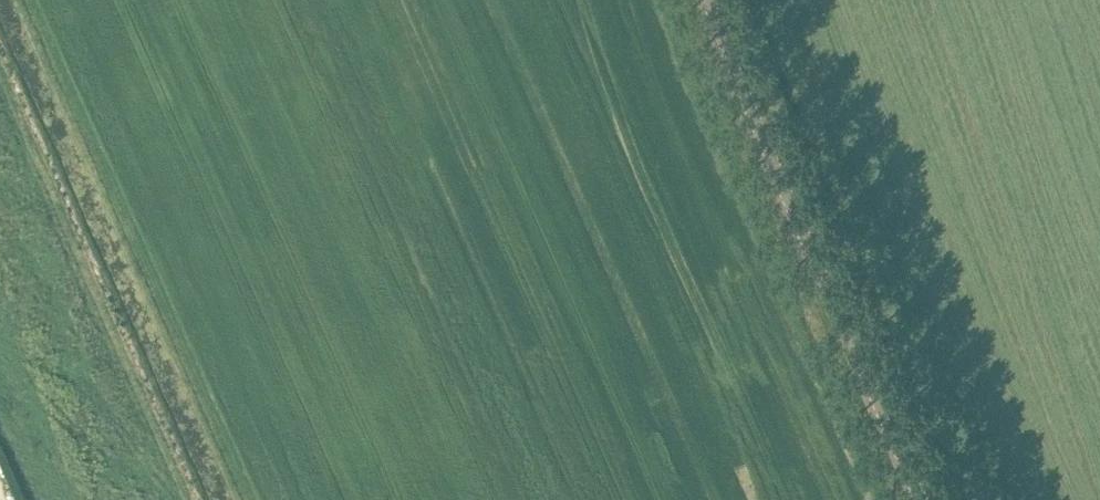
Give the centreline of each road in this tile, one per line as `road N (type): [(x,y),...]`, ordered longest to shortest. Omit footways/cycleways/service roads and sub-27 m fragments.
road 1 (tertiary): [(922,499),(710,0)]

